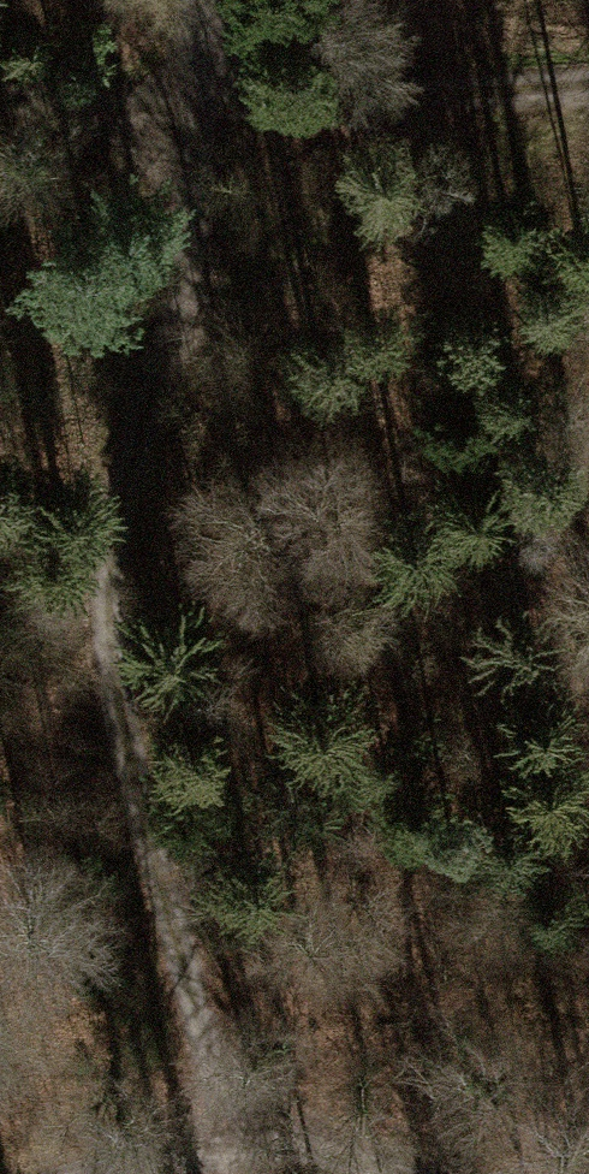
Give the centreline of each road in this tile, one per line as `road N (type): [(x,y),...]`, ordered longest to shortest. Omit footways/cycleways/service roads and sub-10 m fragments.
road 1 (track): [(205,0),(215,105),(116,514),(110,661),(243,1173)]
road 2 (track): [(158,341),(337,234),(588,101)]
road 3 (track): [(588,81),(215,105)]
road 4 (track): [(113,1173),(235,1137),(358,1173)]
road 5 (track): [(0,88),(215,105)]

